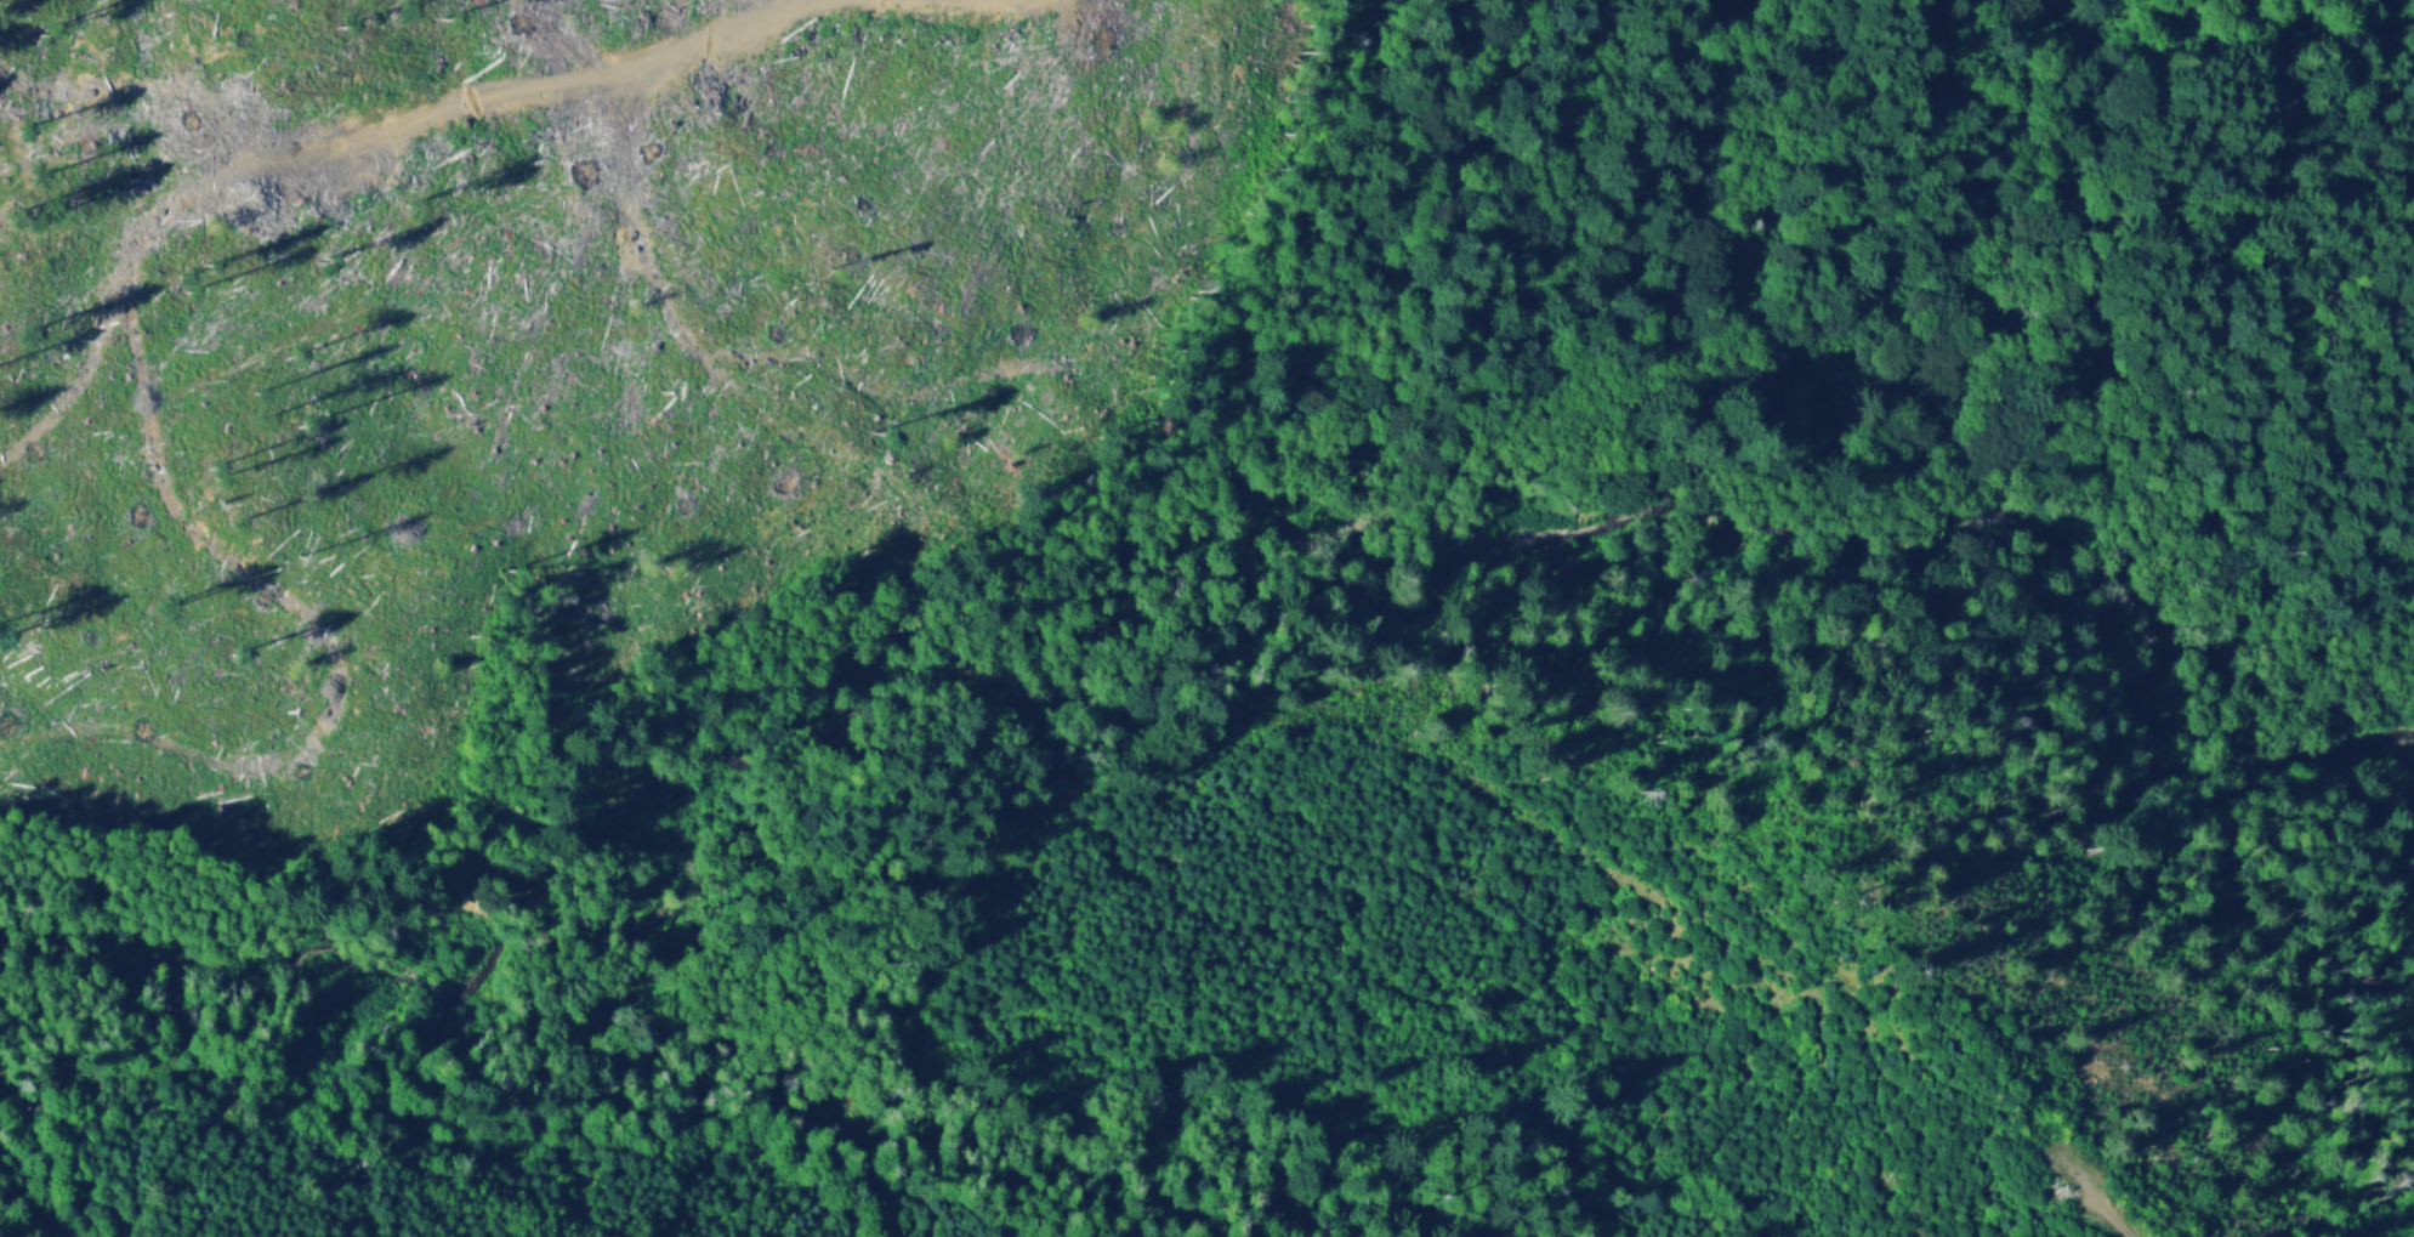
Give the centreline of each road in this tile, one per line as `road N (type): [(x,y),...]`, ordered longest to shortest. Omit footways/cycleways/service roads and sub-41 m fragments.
road 1 (track): [(2129,1236),(2055,1169),(2027,1130)]

